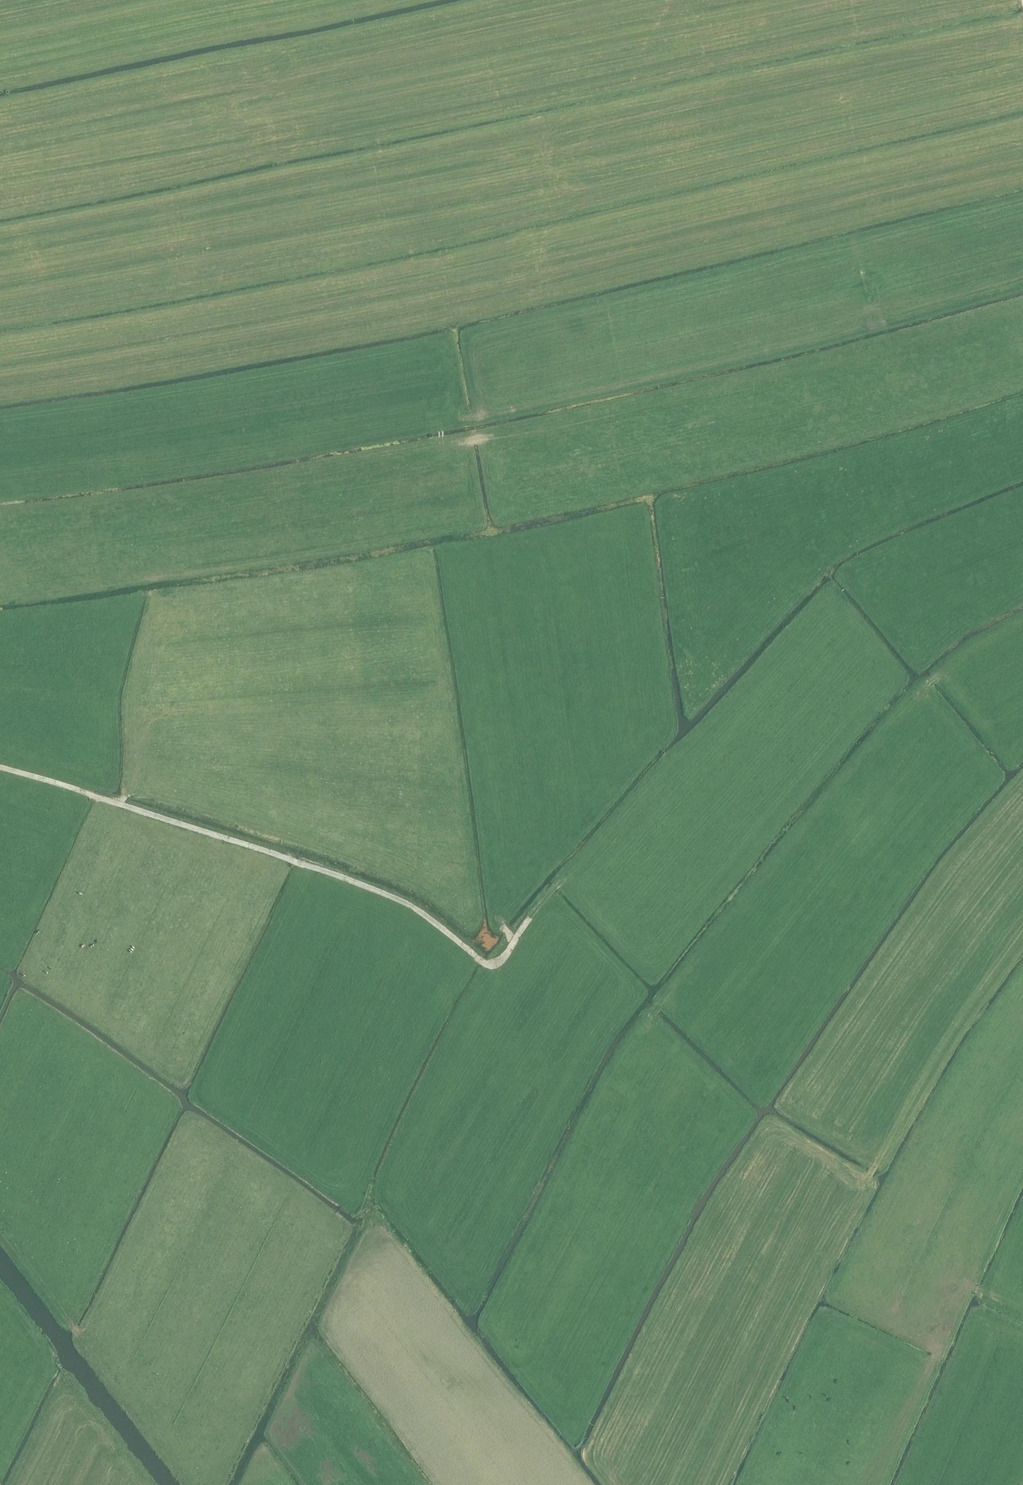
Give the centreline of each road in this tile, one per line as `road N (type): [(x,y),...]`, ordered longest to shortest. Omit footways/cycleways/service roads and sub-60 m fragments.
road 1 (track): [(514,940),(491,963),(478,958),(405,901),(118,804),(126,797)]
road 2 (track): [(883,1484),(974,1277),(978,1237)]
road 3 (track): [(118,804),(0,769)]

